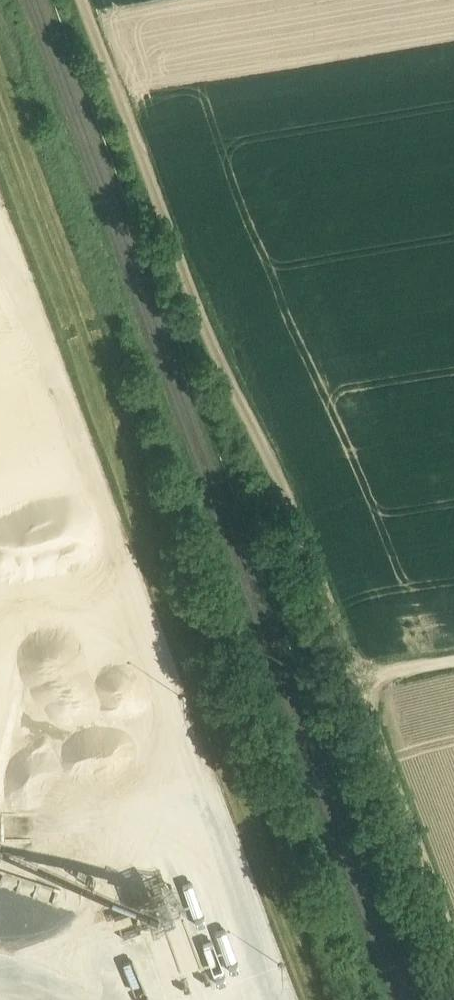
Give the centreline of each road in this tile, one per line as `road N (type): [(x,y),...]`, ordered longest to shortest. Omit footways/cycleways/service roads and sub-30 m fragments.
road 1 (track): [(82,0),(224,384),(288,504),(453,956)]
road 2 (track): [(0,15),(92,303)]

